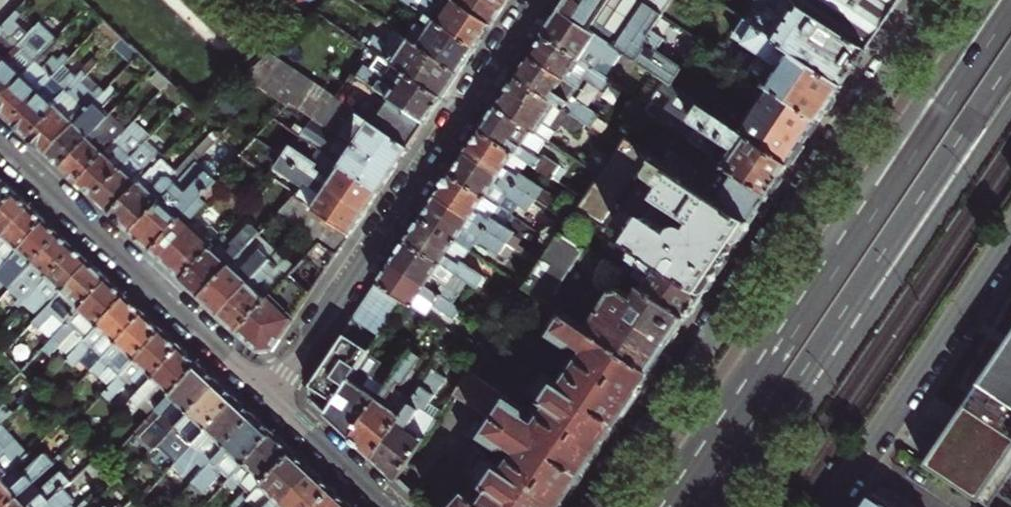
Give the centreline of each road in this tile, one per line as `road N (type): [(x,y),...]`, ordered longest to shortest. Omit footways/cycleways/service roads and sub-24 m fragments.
road 1 (tertiary): [(938,0),(598,506)]
road 2 (primary): [(720,496),(1010,64)]
road 3 (primary): [(720,496),(878,302),(1010,106)]
road 4 (residential): [(271,397),(539,0)]
road 5 (primary): [(1010,10),(782,352)]
road 6 (primary): [(990,0),(851,213),(782,352)]
road 7 (residential): [(0,141),(271,397)]
road 8 (tertiary): [(829,506),(1010,237)]
road 9 (primary): [(782,352),(679,506)]
road 10 (residential): [(271,397),(387,506)]

